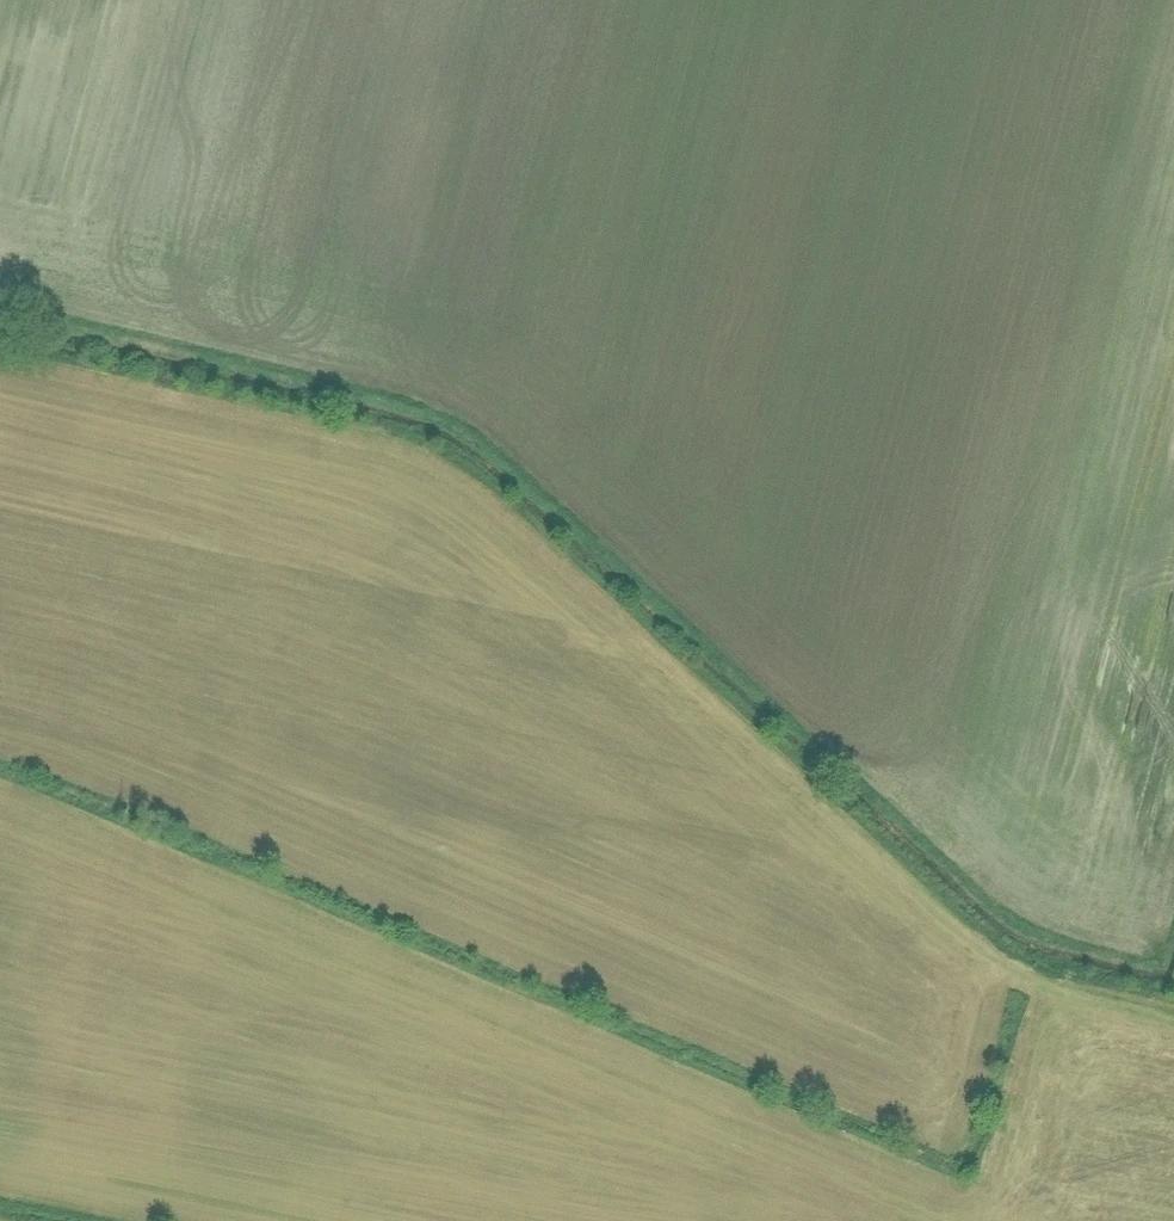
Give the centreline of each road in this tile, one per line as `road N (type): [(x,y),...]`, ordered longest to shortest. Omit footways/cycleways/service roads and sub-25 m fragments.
road 1 (track): [(1173,1010),(1043,1005),(1023,1049)]

